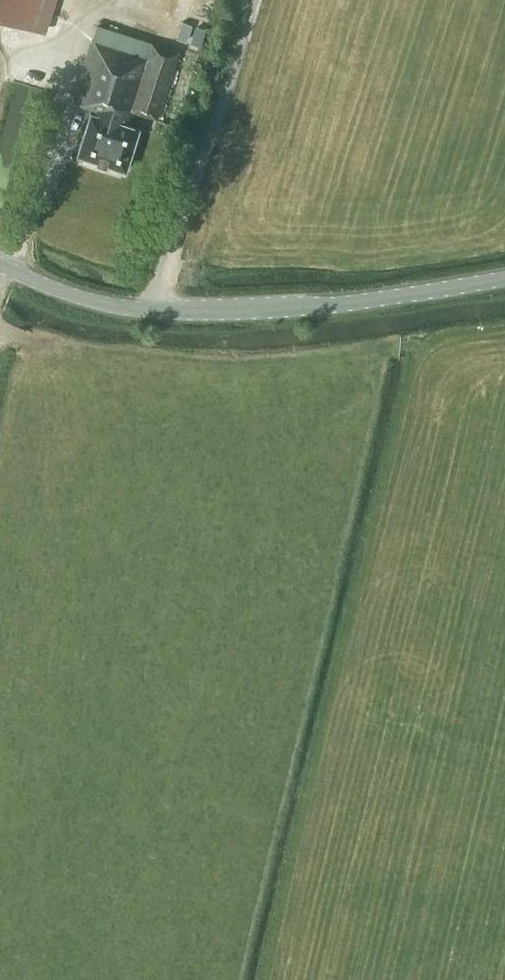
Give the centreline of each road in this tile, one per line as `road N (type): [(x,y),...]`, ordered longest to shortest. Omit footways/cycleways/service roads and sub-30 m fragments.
road 1 (tertiary): [(504,277),(268,308),(146,308),(101,299),(0,259)]

